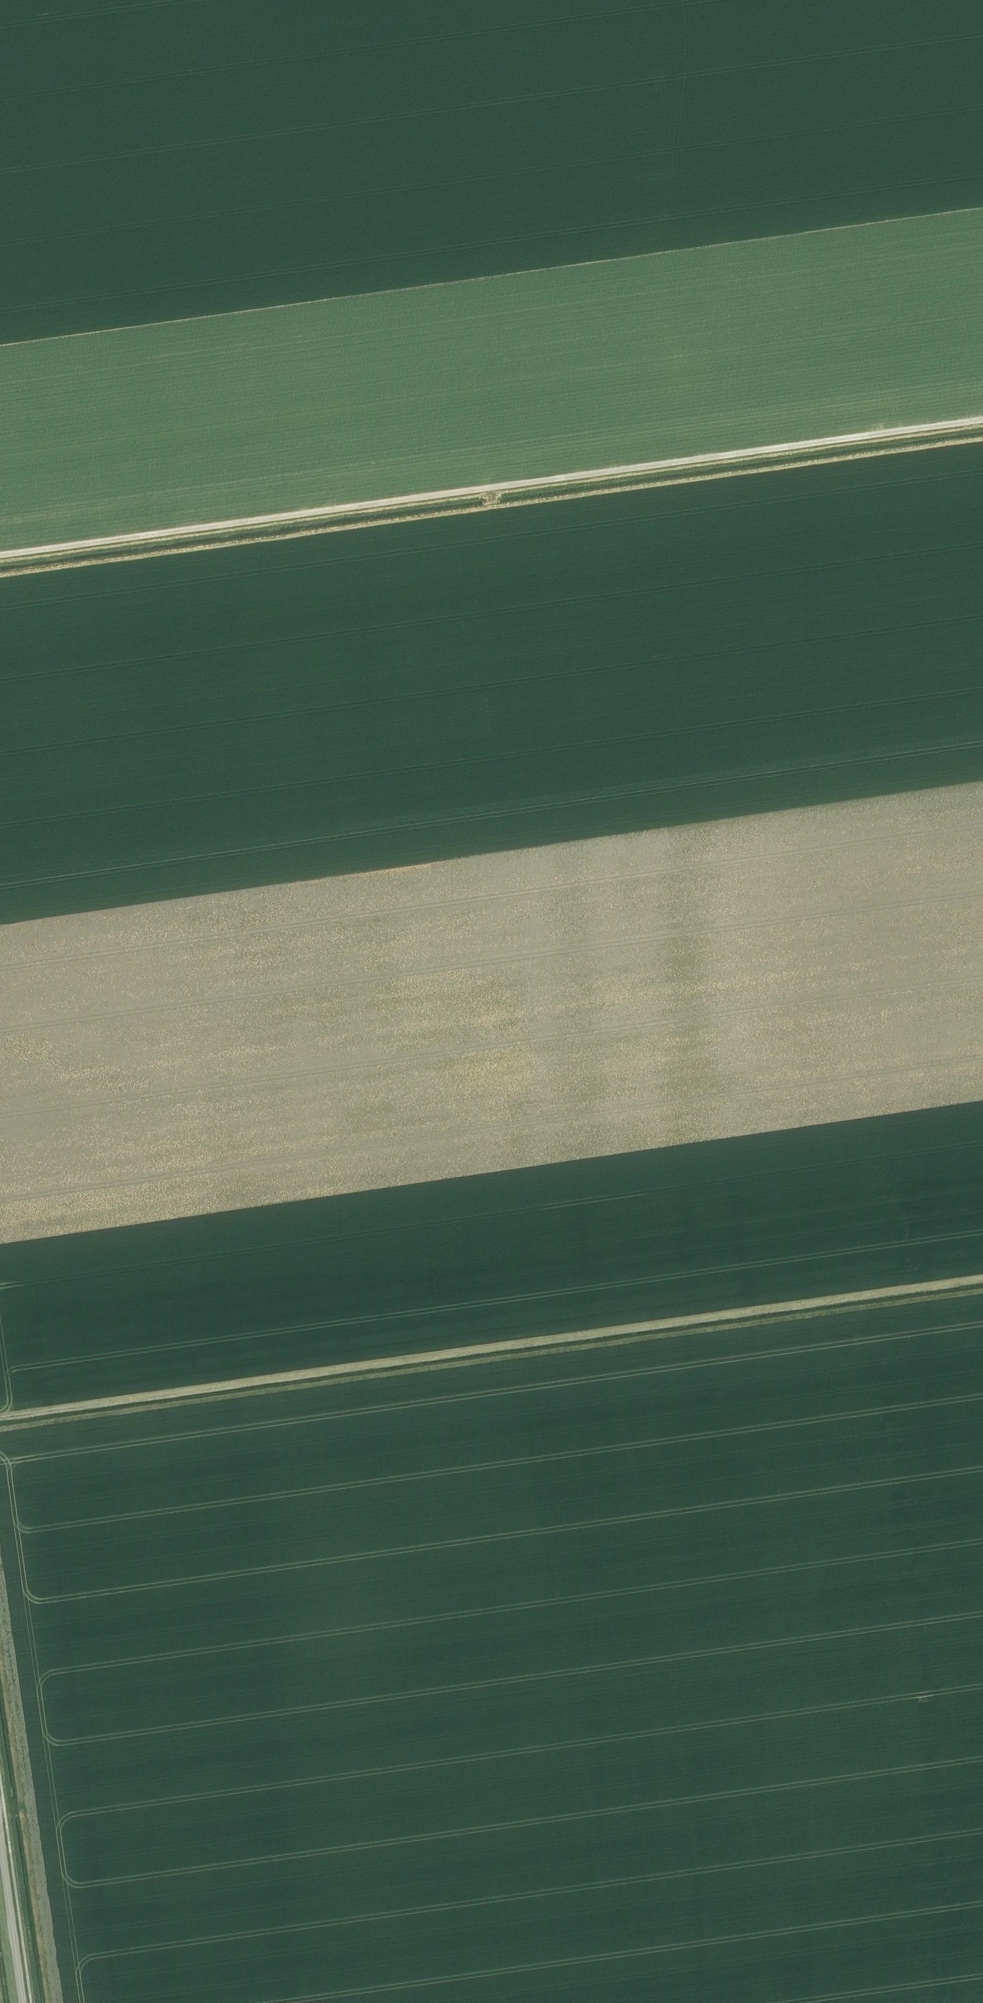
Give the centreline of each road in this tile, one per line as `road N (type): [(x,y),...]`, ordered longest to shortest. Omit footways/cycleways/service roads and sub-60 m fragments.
road 1 (unclassified): [(21,2002),(0,1853)]

